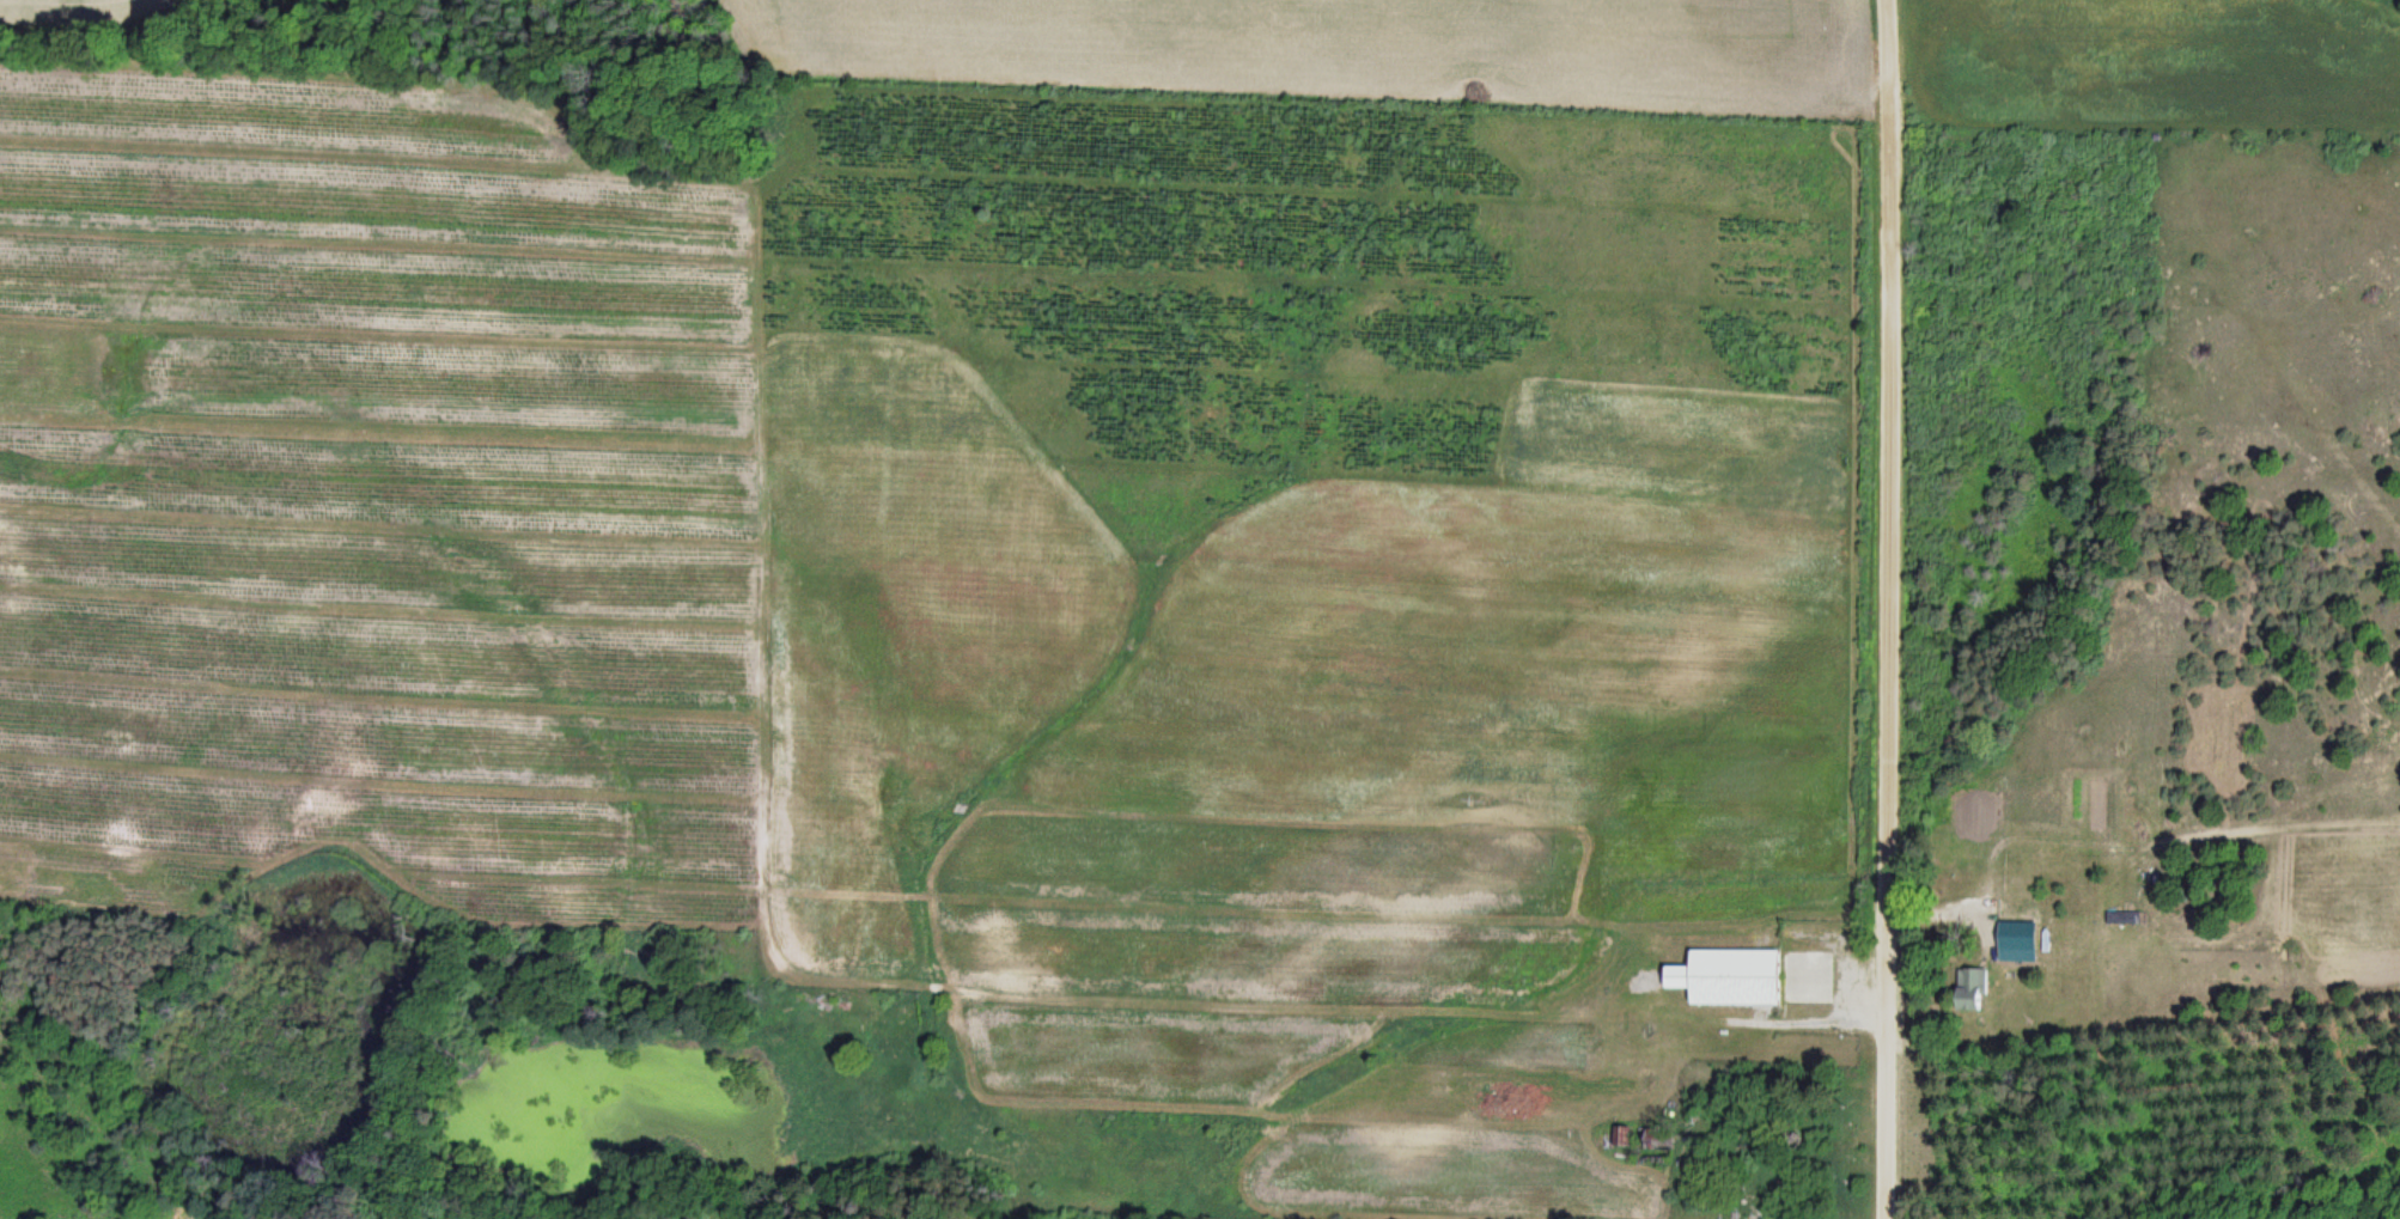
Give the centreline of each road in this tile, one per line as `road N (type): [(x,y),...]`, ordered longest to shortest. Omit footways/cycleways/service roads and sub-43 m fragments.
road 1 (residential): [(1882,1218),(1889,0)]

